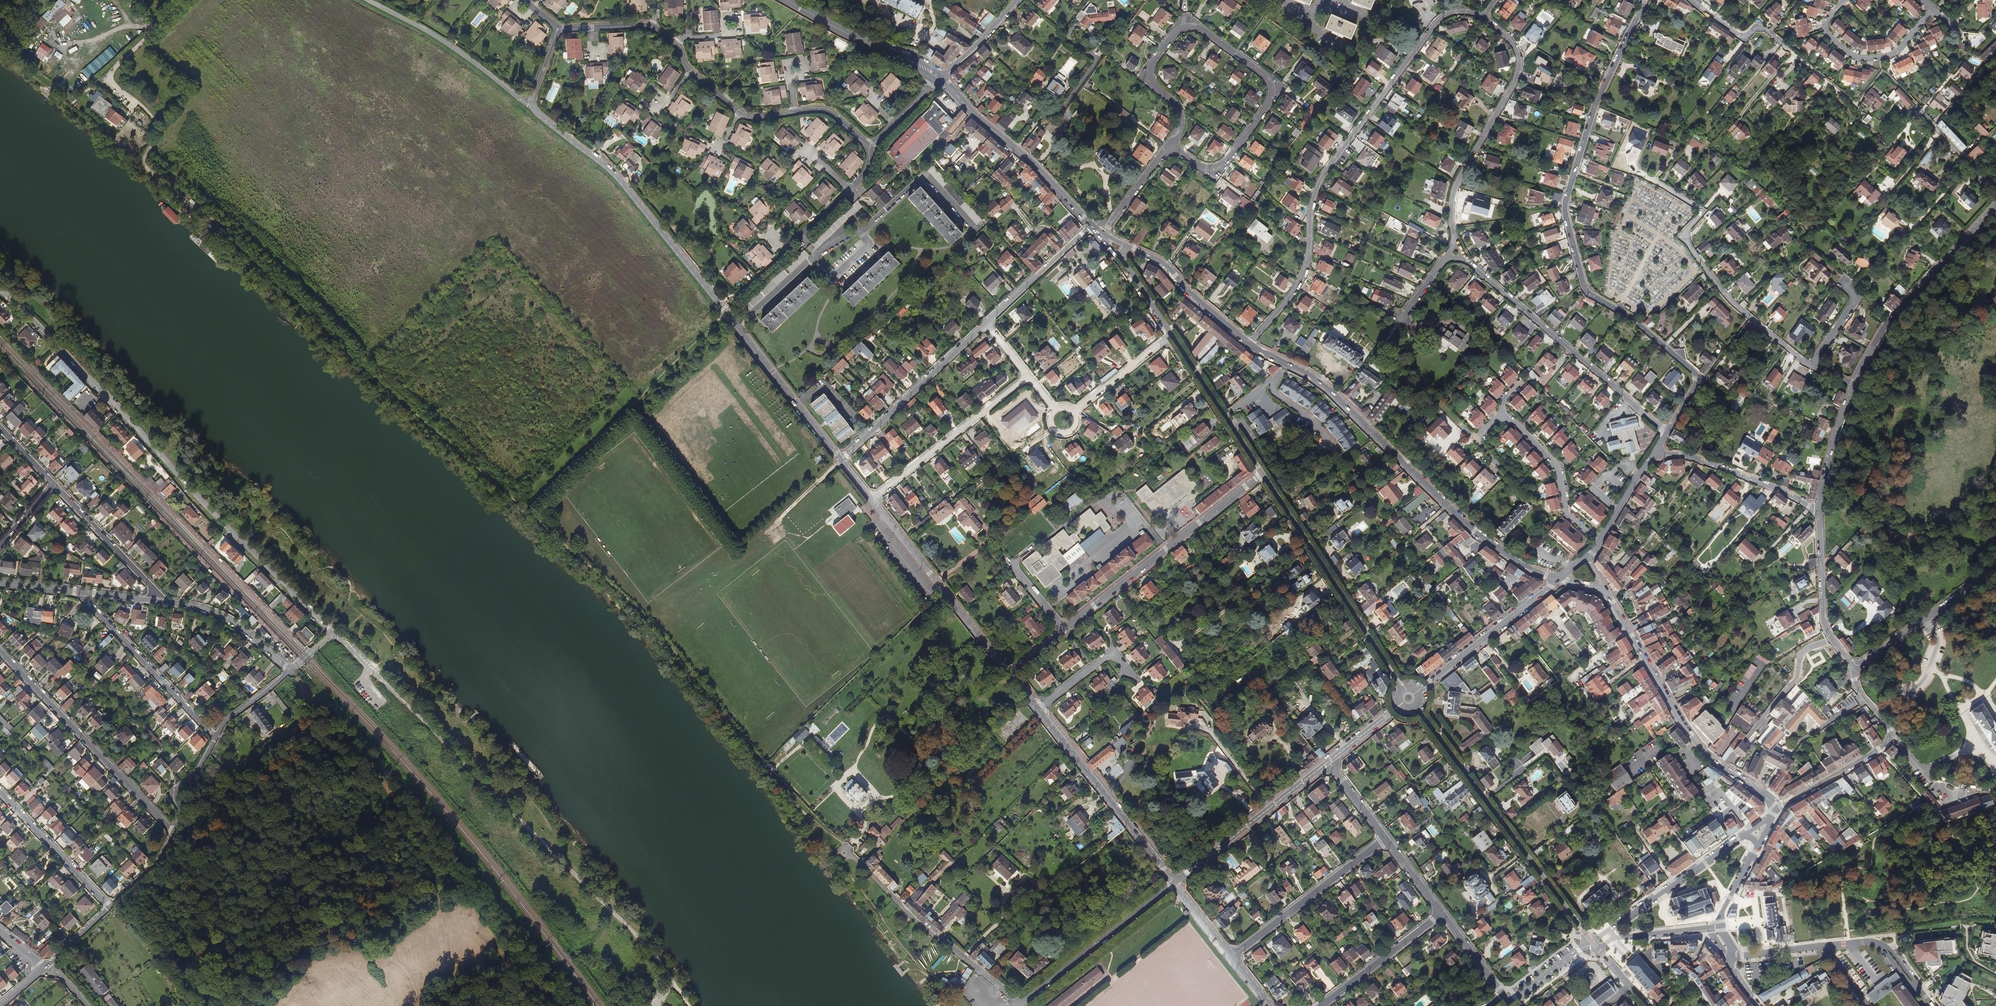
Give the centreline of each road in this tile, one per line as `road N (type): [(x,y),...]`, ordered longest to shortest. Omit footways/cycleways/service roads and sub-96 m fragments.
road 1 (residential): [(1667,433),(1696,374),(1585,289),(1565,207),(1596,103),(1643,0)]
road 2 (residential): [(1484,17),(1454,12),(1433,25),(1322,177),(1304,272),(1250,345)]
road 3 (residential): [(1692,0),(1744,39),(1760,29),(1855,105),(1881,72),(1995,191)]
road 4 (residential): [(331,636),(62,349)]
road 5 (primary): [(1558,580),(1473,531),(1332,393),(1250,345)]
road 6 (residential): [(1170,143),(1182,116),(1154,87),(1151,65),(1177,30),(1199,28),(1266,75),(1272,91),(1228,161),(1199,166)]
road 7 (residential): [(737,326),(924,177),(973,229)]
road 8 (unclassified): [(737,326),(613,173),(531,108)]
road 9 (primary): [(1415,707),(1592,945)]
road 10 (track): [(524,513),(729,316)]
road 11 (residential): [(1810,366),(1709,275),(1686,236),(1697,207),(1636,174)]
road 12 (primary): [(1778,809),(1689,736),(1605,593)]
road 13 (residential): [(1464,259),(1667,433)]
road 14 (primary): [(1262,475),(1402,690)]
road 15 (residential): [(1454,243),(1456,186),(1519,65),(1513,44),(1484,17)]
road 16 (residential): [(1064,629),(1262,475)]
road 17 (residential): [(0,652),(173,831)]
road 18 (residential): [(1995,205),(1883,329),(1853,385)]
road 19 (residential): [(1730,958),(1869,942),(1881,945),(1930,1005)]
road 20 (residential): [(1019,1005),(848,854)]
road 21 (unclassified): [(1010,675),(871,499)]
road 22 (unclassified): [(1175,883),(1038,710)]
road 23 (primary): [(1091,226),(939,78)]
road 24 (residential): [(1853,670),(1891,739),(1778,809)]
road 25 (residential): [(841,461),(986,324)]
road 26 (residential): [(871,499),(1028,376)]
road 27 (residential): [(79,592),(216,736)]
road 28 (residential): [(1019,1005),(1175,883)]
road 29 (residential): [(531,108),(437,37),(368,0)]
road 30 (residential): [(1175,883),(1328,762)]
road 31 (residential): [(1232,956),(1387,839)]
road 32 (residential): [(1417,692),(1558,580)]
road 33 (residential): [(1846,0),(1823,30),(1864,60),(1900,49),(1932,8)]
road 34 (residential): [(1655,452),(1691,458),(1820,510)]
road 35 (residential): [(1853,670),(1995,571)]
road 36 (primary): [(939,78),(787,0)]
road 37 (unclassified): [(841,461),(737,326)]
road 38 (residential): [(1820,510),(1823,621),(1853,670)]
road 39 (primary): [(1171,335),(1262,475)]
road 40 (residential): [(1600,541),(1567,515),(1557,468),(1504,415)]
road 41 (residential): [(1743,837),(1609,930)]
road 42 (primary): [(1250,345),(1169,268),(1127,246)]
road 43 (residential): [(0,792),(109,906)]
road 44 (residential): [(54,484),(157,601)]
road 45 (residential): [(290,670),(217,615),(157,601)]
road 46 (residential): [(1442,915),(1324,1005)]
road 47 (residential): [(986,324),(1091,226)]
road 48 (residential): [(1853,385),(1820,510)]
road 49 (residential): [(1132,678),(1111,653),(1038,710)]
road 50 (residential): [(1074,410),(1171,335)]

